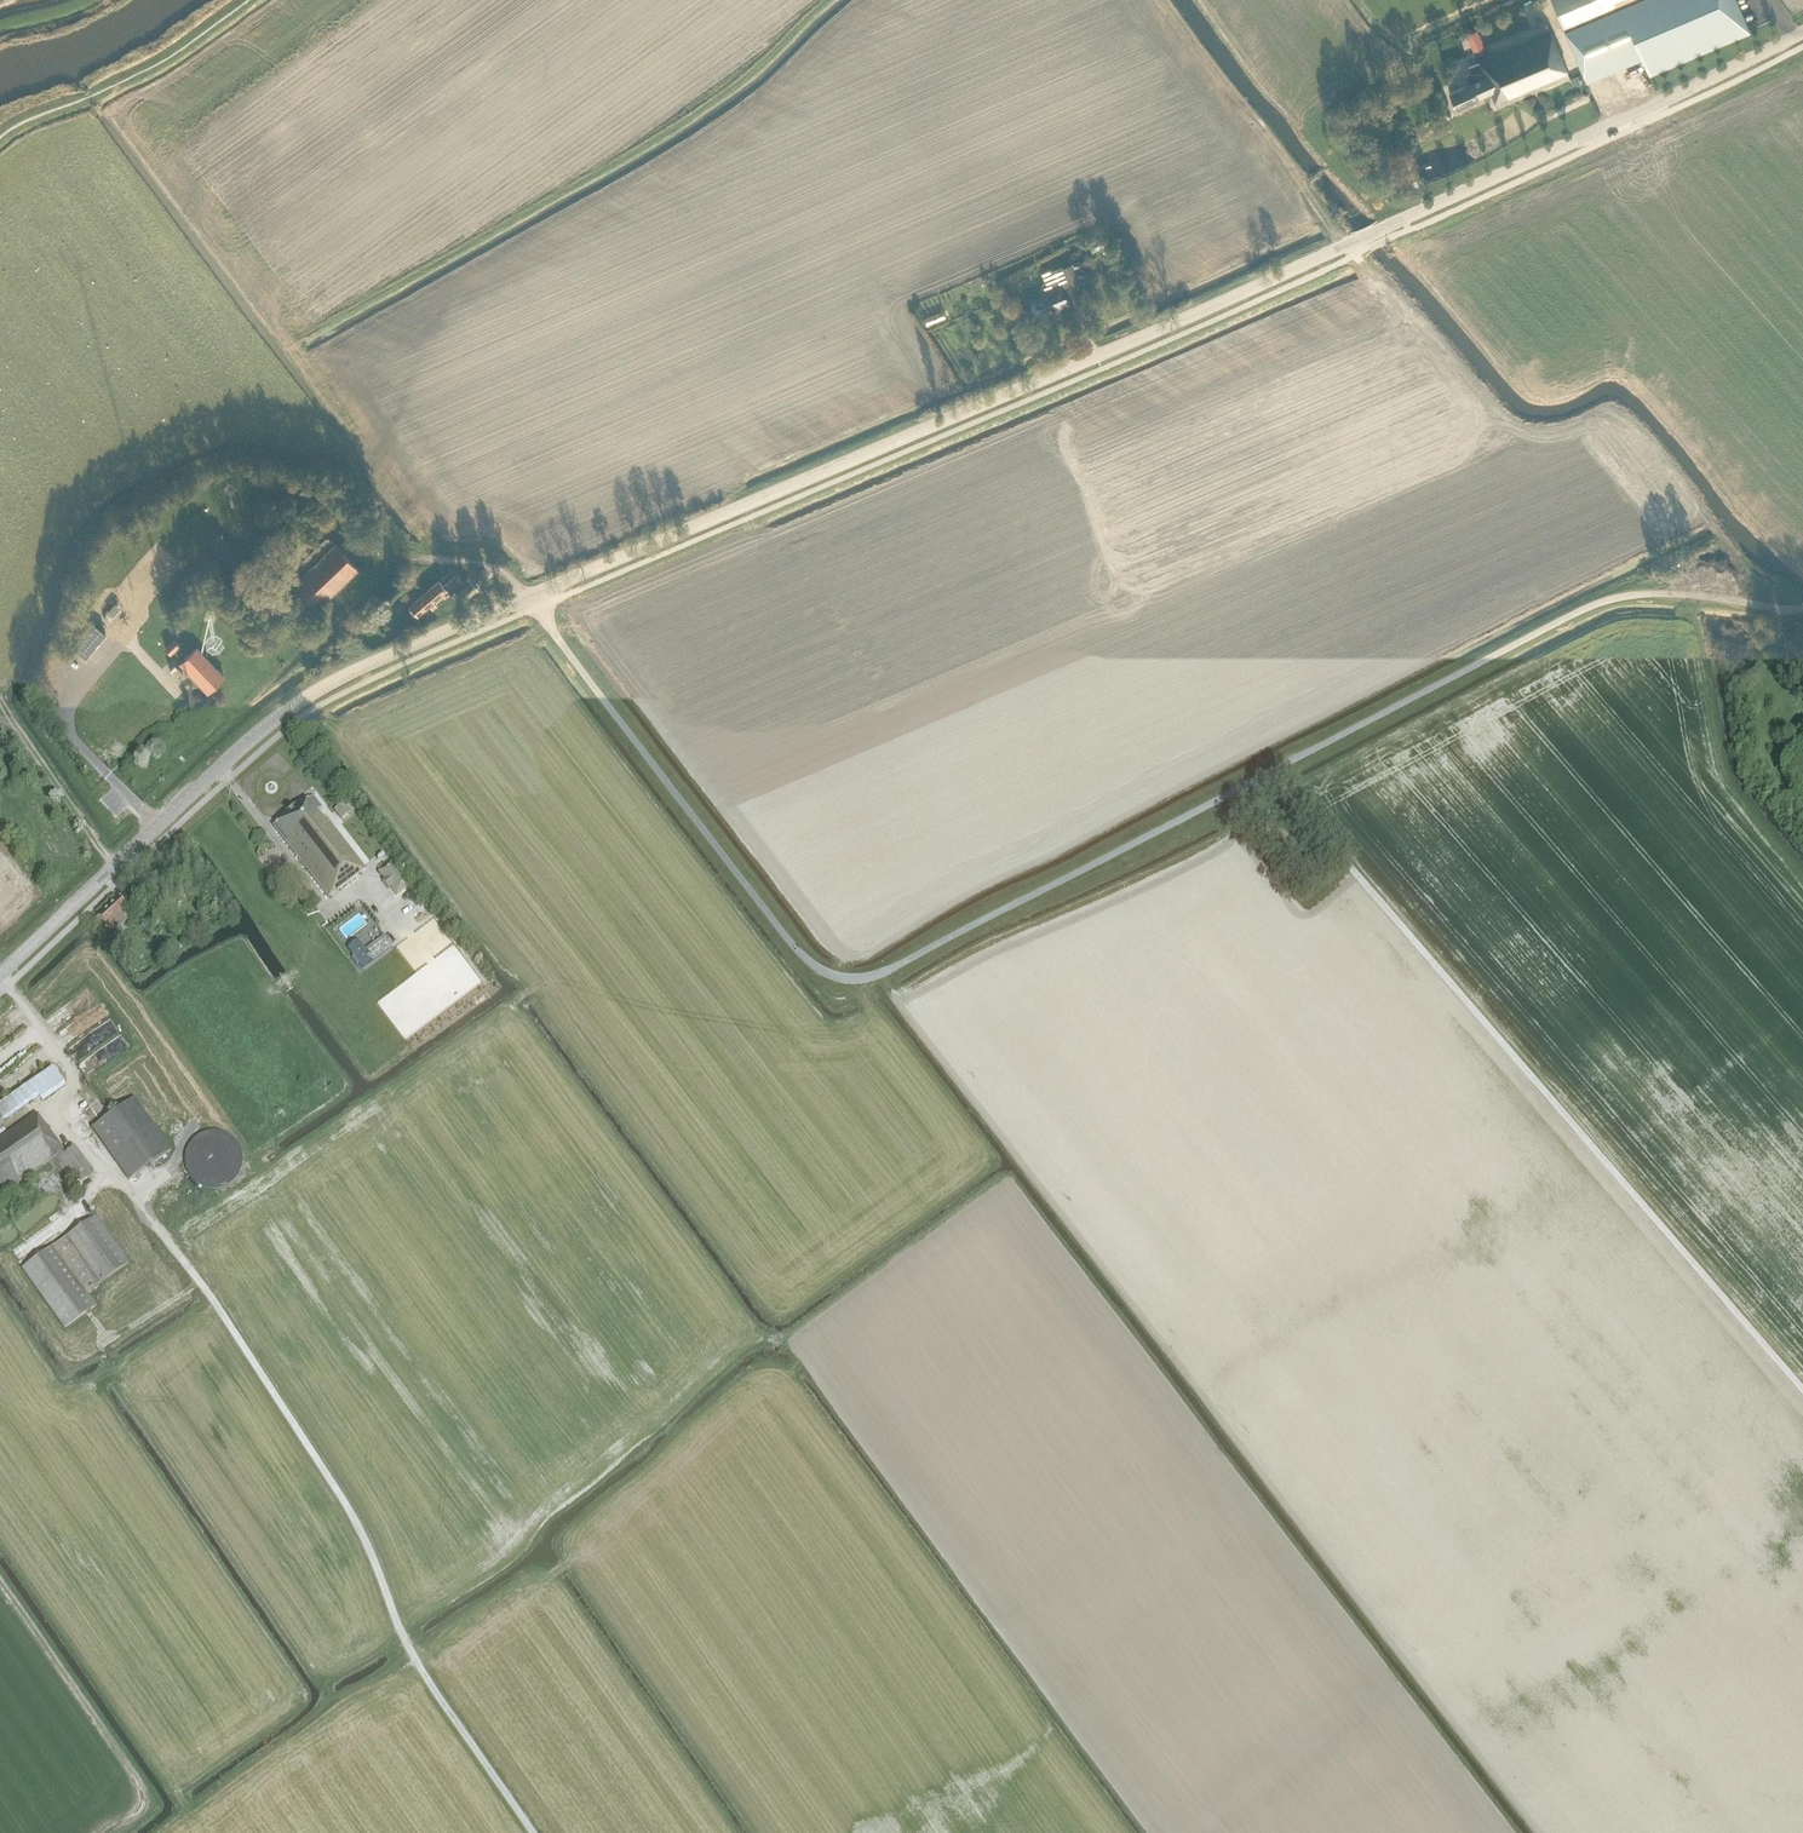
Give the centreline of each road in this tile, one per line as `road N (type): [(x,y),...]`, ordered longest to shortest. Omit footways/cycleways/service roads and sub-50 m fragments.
road 1 (unclassified): [(529,596),(808,964),(859,984),(880,980),(1588,611),(1677,597),(1802,608)]
road 2 (tertiary): [(529,596),(1259,284),(1802,31)]
road 3 (track): [(1273,773),(1802,1389)]
road 4 (tertiary): [(0,974),(283,714),(371,663),(529,596)]
road 5 (track): [(1787,610),(1623,408),(1544,427),(1519,423),(1388,278),(1353,255)]

